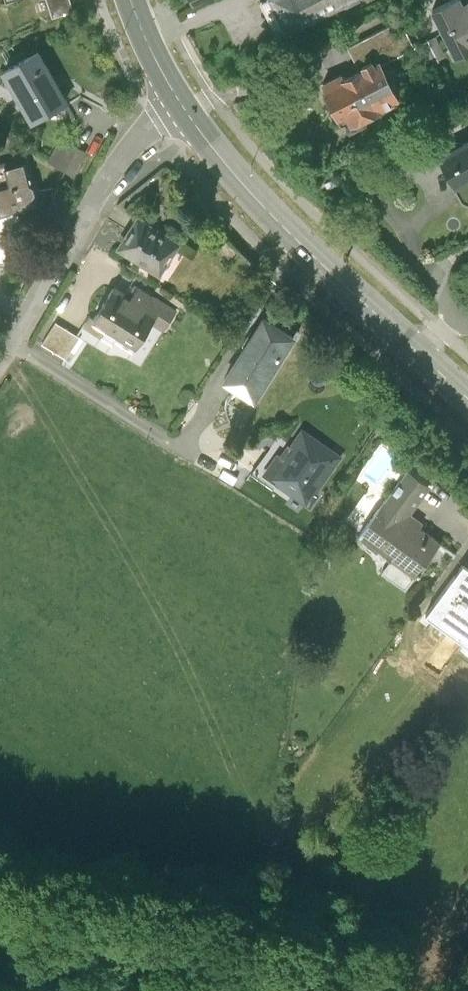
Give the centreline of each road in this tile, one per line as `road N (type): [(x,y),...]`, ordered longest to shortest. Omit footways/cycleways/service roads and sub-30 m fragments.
road 1 (primary): [(467,401),(306,252),(184,110)]
road 2 (unclassified): [(12,343),(114,169),(184,110)]
road 3 (residential): [(12,343),(195,454)]
road 4 (primary): [(184,110),(130,0)]

